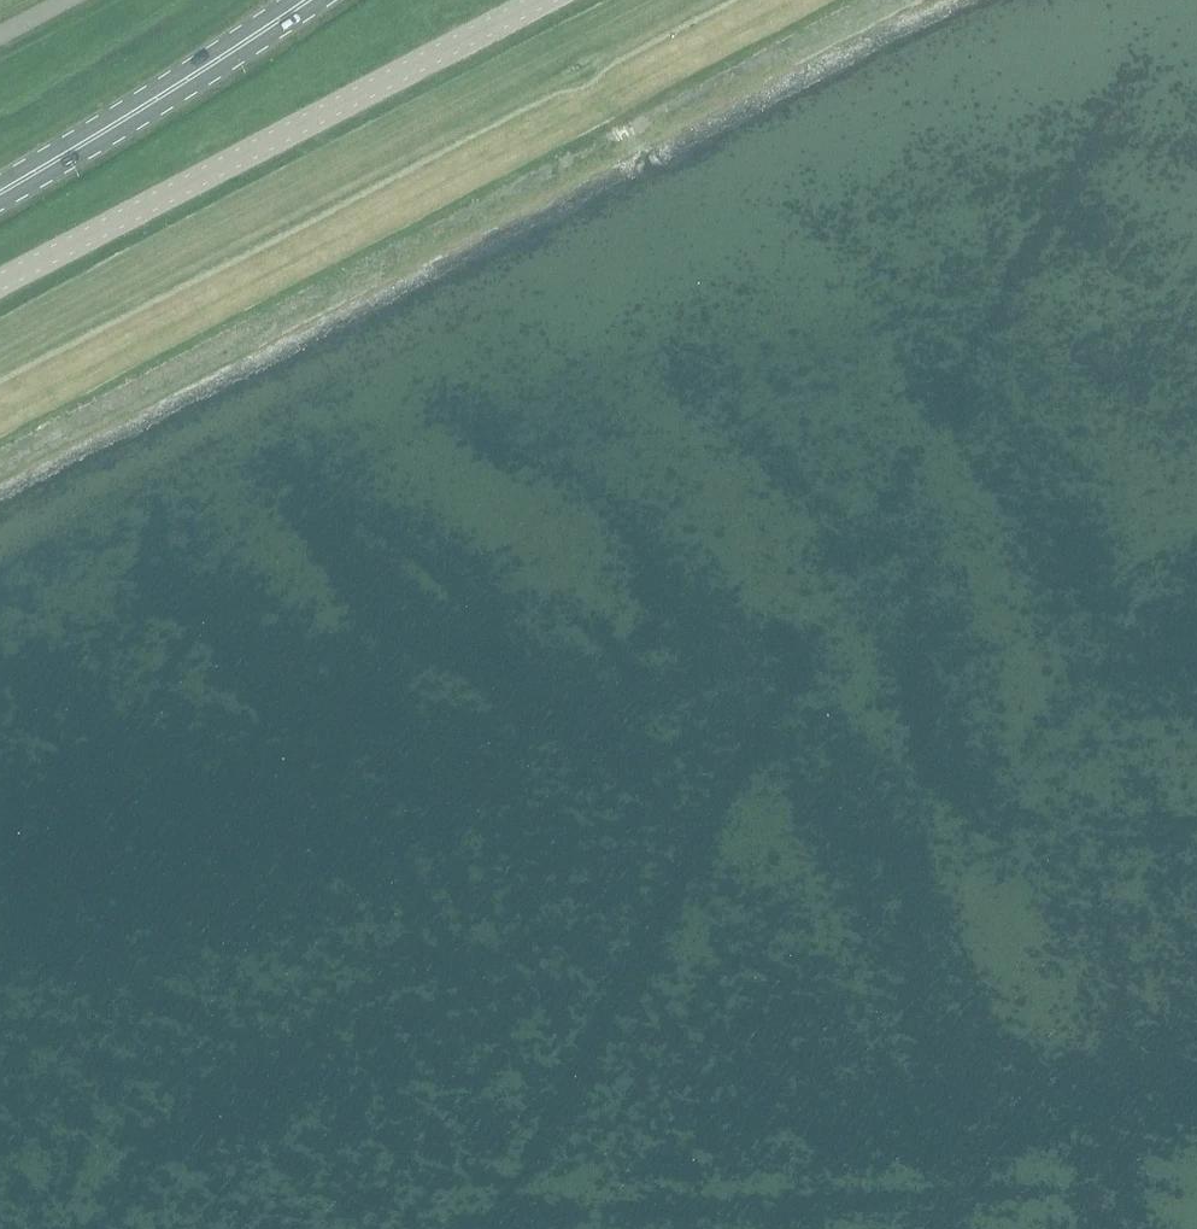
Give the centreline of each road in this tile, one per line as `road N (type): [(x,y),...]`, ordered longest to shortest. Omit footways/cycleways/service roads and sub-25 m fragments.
road 1 (unclassified): [(0,281),(538,0)]
road 2 (primary): [(0,190),(309,0)]

